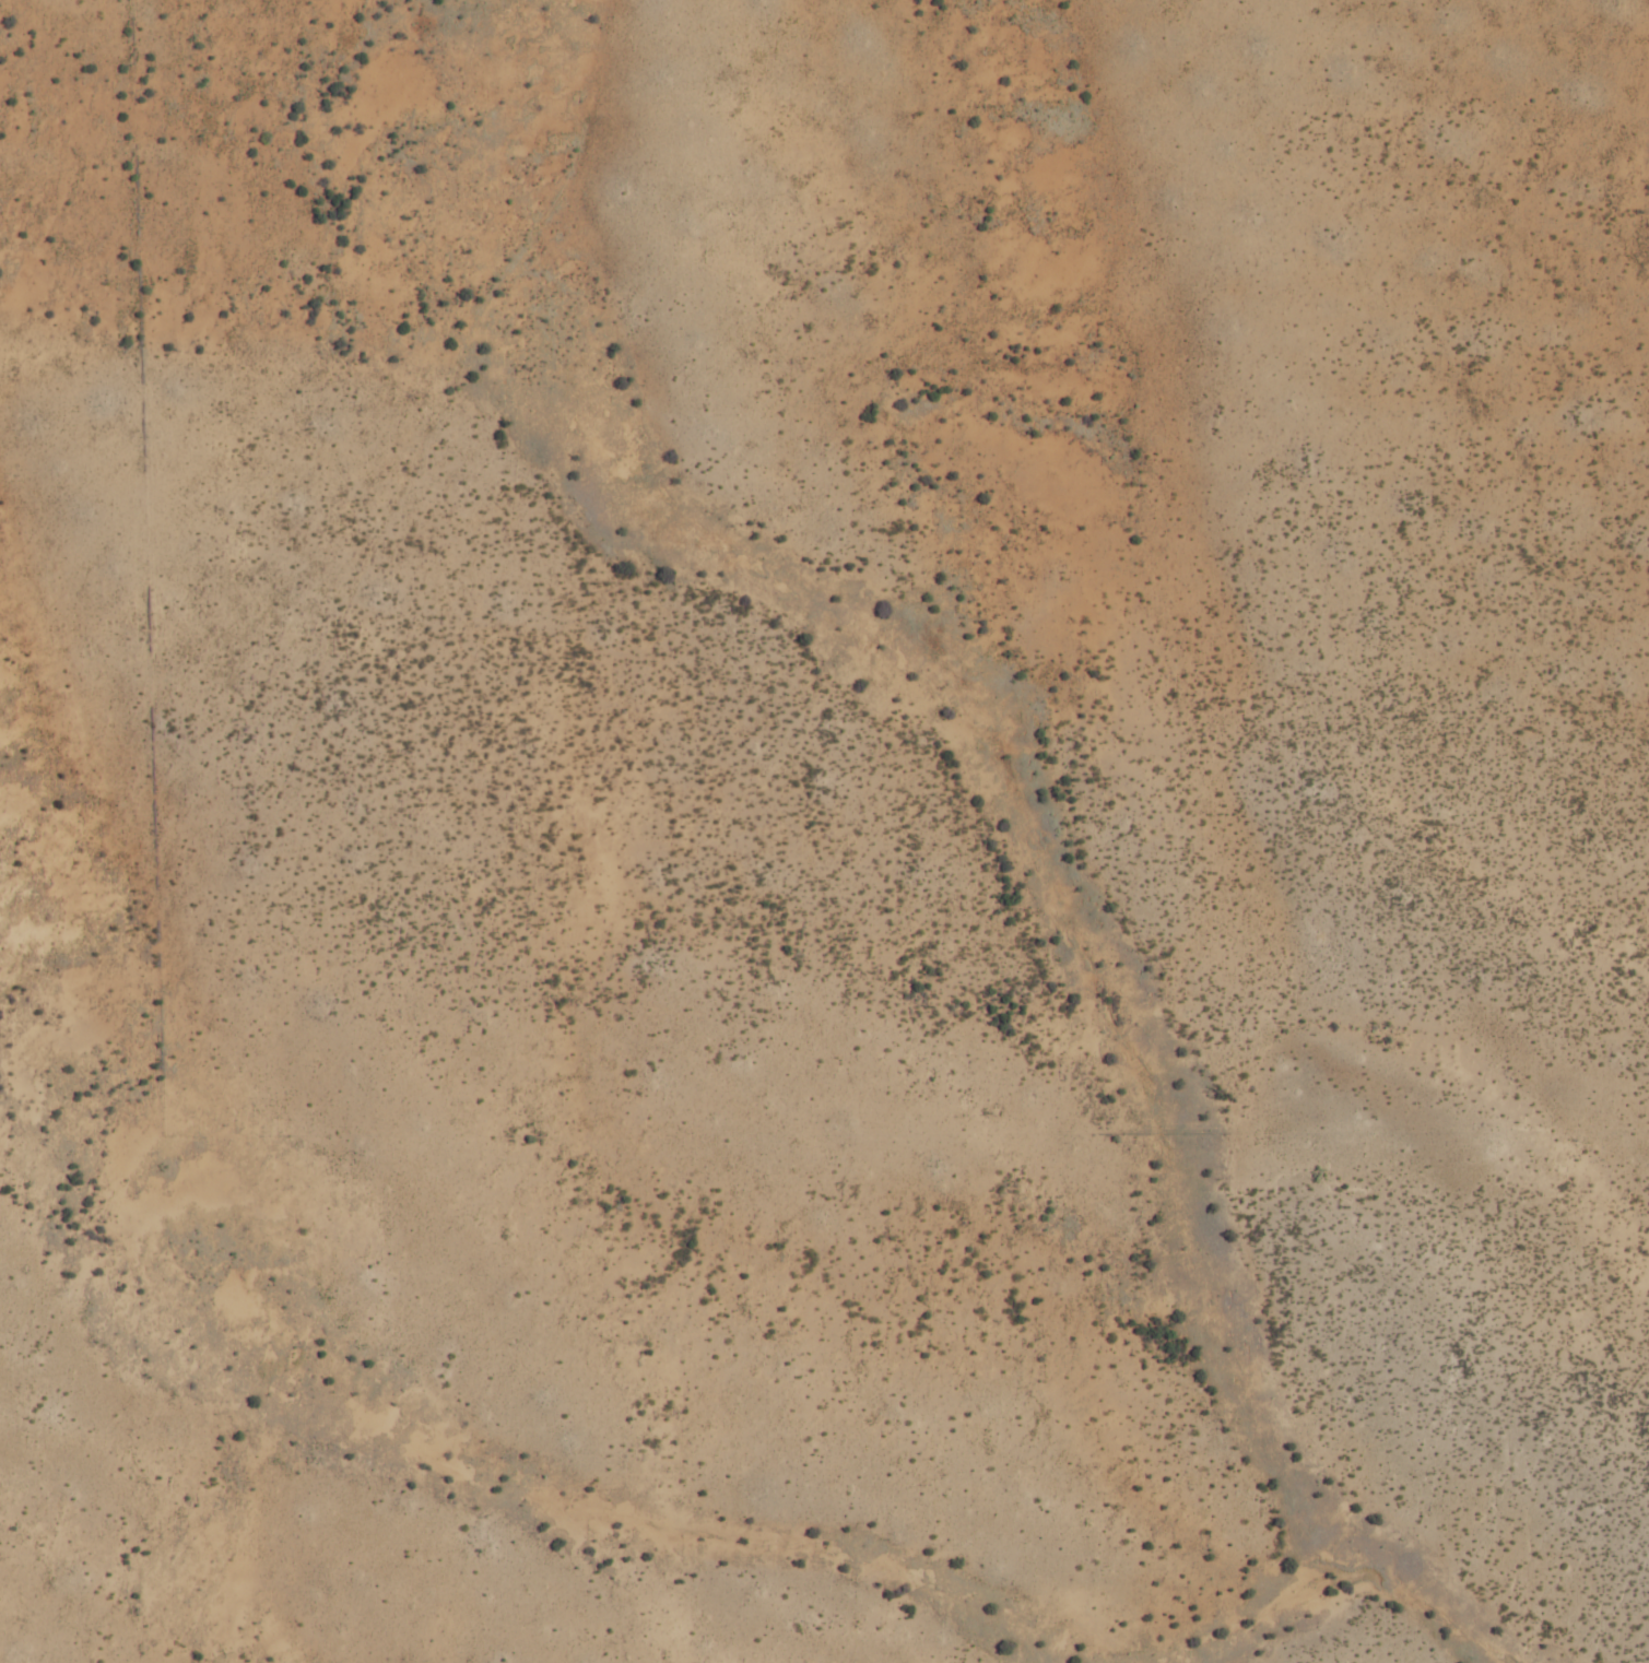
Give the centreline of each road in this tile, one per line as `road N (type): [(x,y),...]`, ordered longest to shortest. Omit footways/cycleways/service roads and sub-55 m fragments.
road 1 (track): [(624,0),(351,508),(115,1072),(0,1315)]

